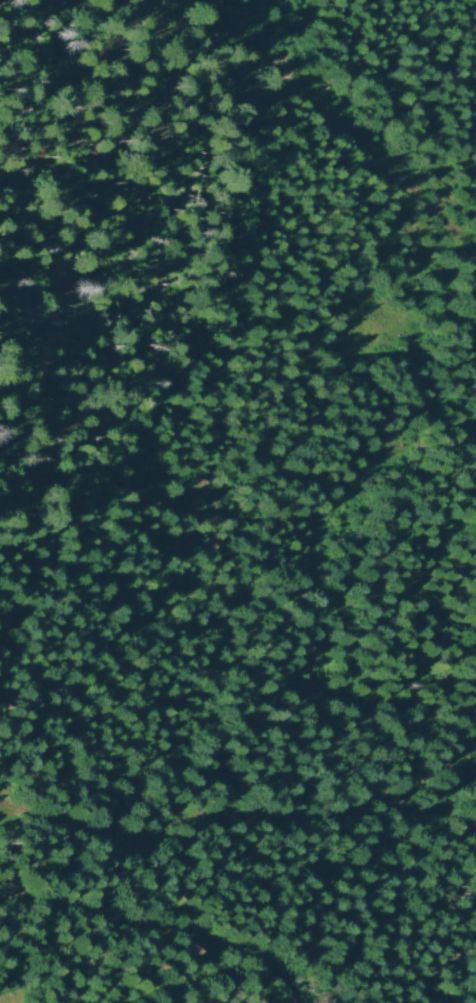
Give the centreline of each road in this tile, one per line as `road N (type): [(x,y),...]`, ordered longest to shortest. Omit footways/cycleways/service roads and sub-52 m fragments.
road 1 (track): [(0,815),(117,838),(197,822),(317,822),(395,800),(475,756)]
road 2 (track): [(284,1002),(207,944),(0,890)]

